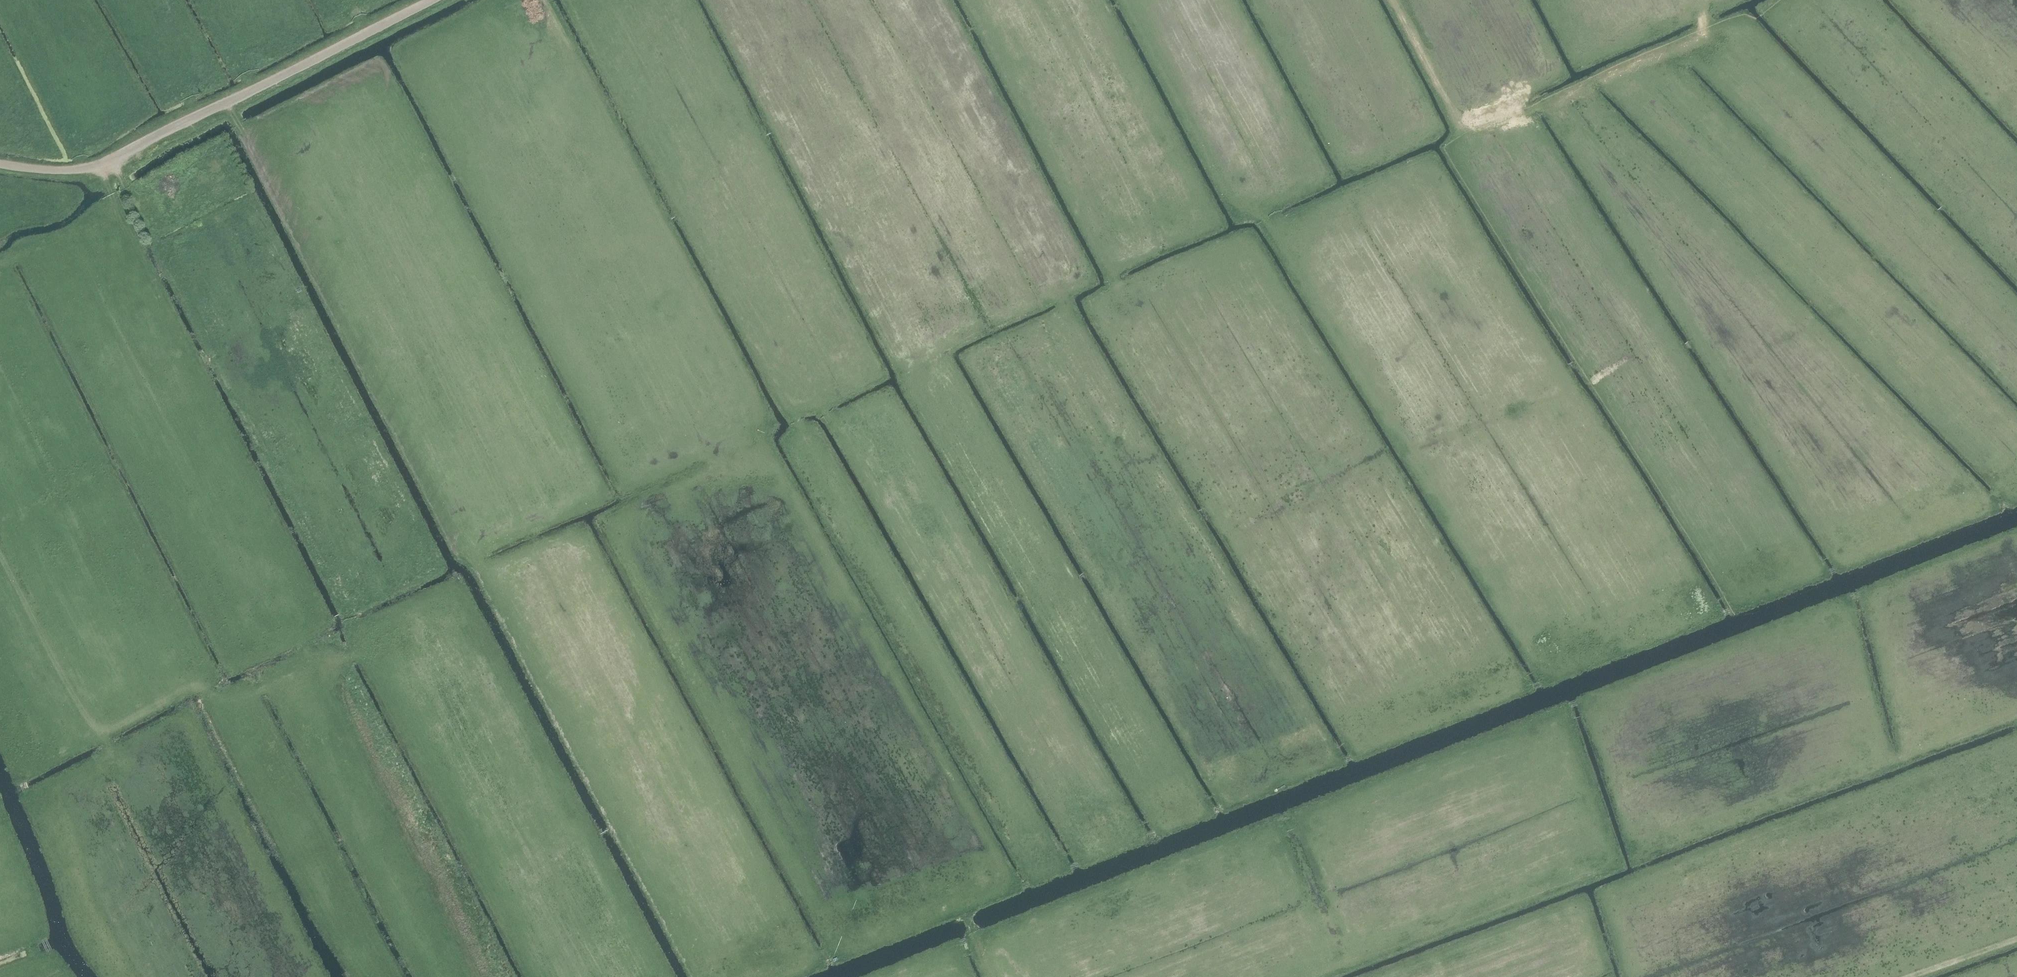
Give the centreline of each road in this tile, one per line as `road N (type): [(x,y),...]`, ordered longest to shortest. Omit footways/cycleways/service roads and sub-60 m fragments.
road 1 (track): [(0,164),(75,170),(113,161),(430,0)]

